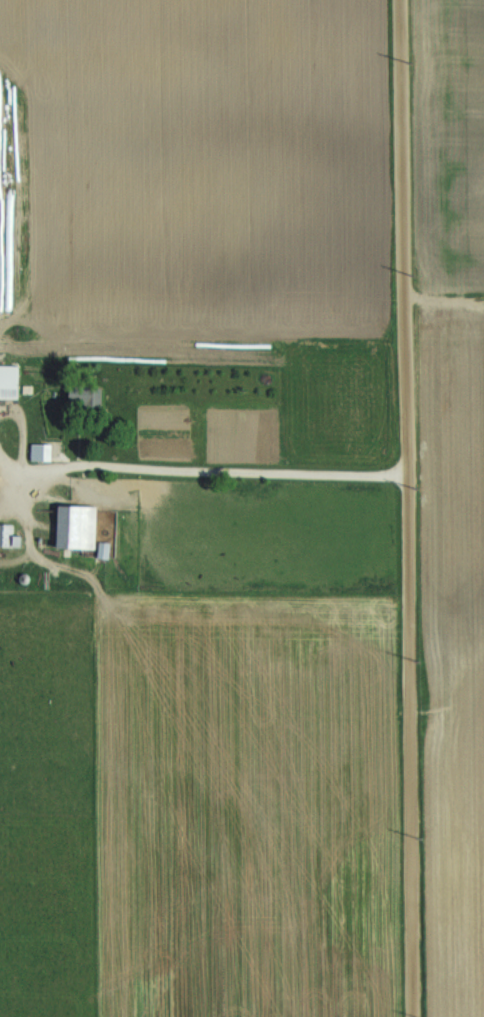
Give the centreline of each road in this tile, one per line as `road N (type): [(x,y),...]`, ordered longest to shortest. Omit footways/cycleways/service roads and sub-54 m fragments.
road 1 (residential): [(416,1016),(401,0)]

